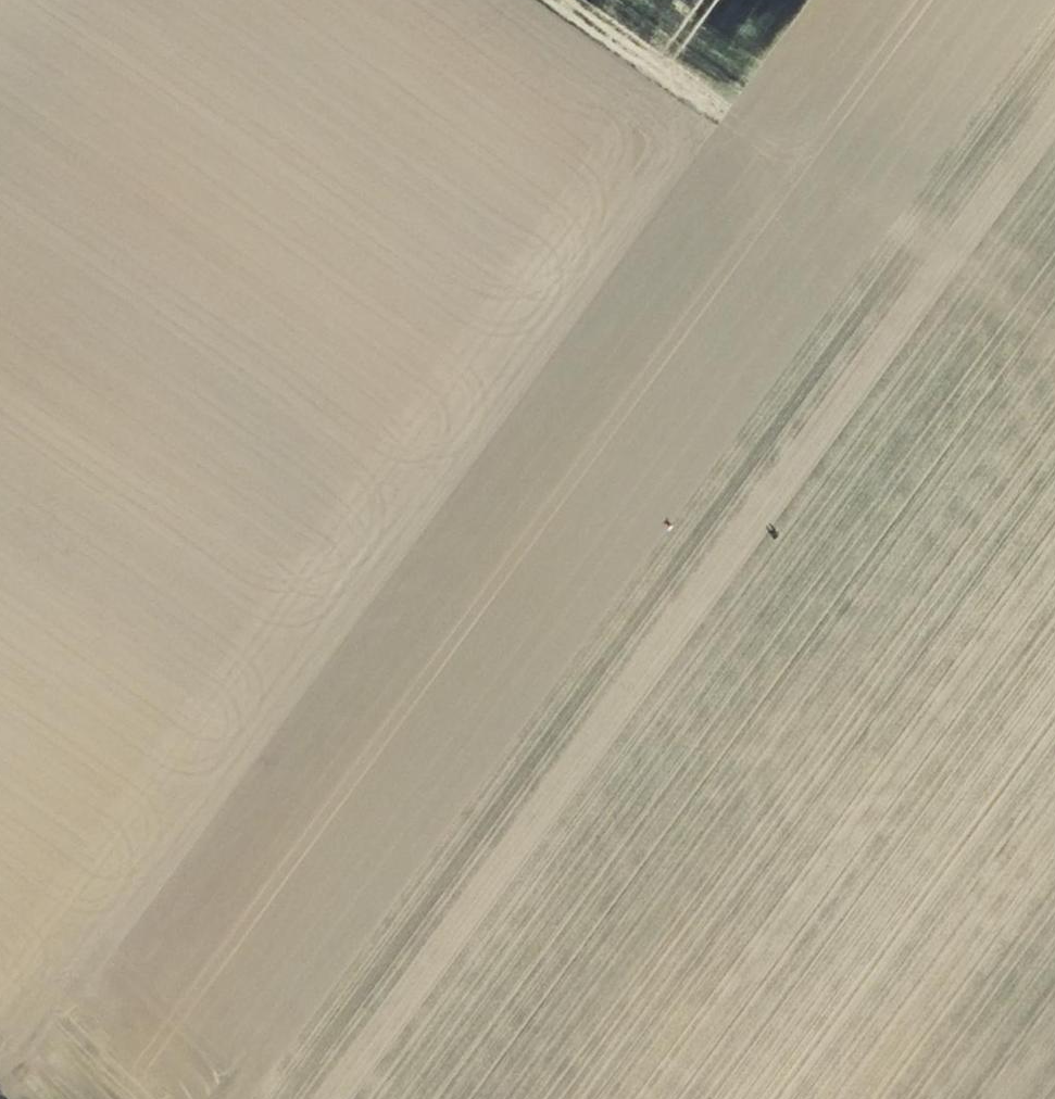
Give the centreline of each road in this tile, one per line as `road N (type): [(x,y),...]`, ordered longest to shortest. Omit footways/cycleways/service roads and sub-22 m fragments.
road 1 (track): [(559,0),(713,108)]

